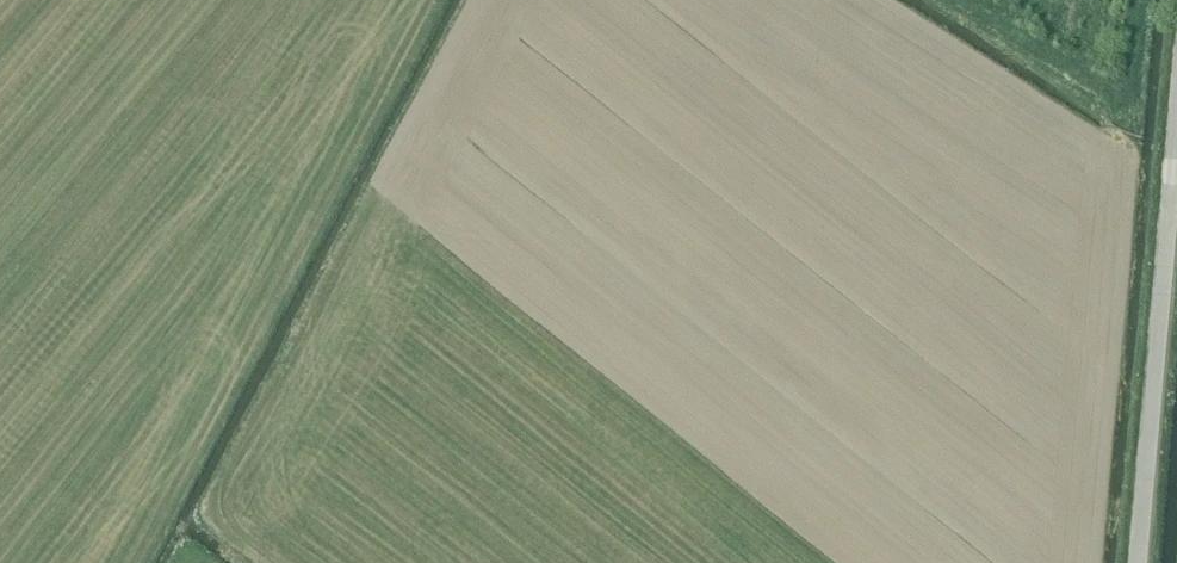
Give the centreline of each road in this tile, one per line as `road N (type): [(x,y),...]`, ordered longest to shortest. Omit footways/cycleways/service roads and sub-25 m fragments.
road 1 (unclassified): [(1139,562),(1176,137)]

